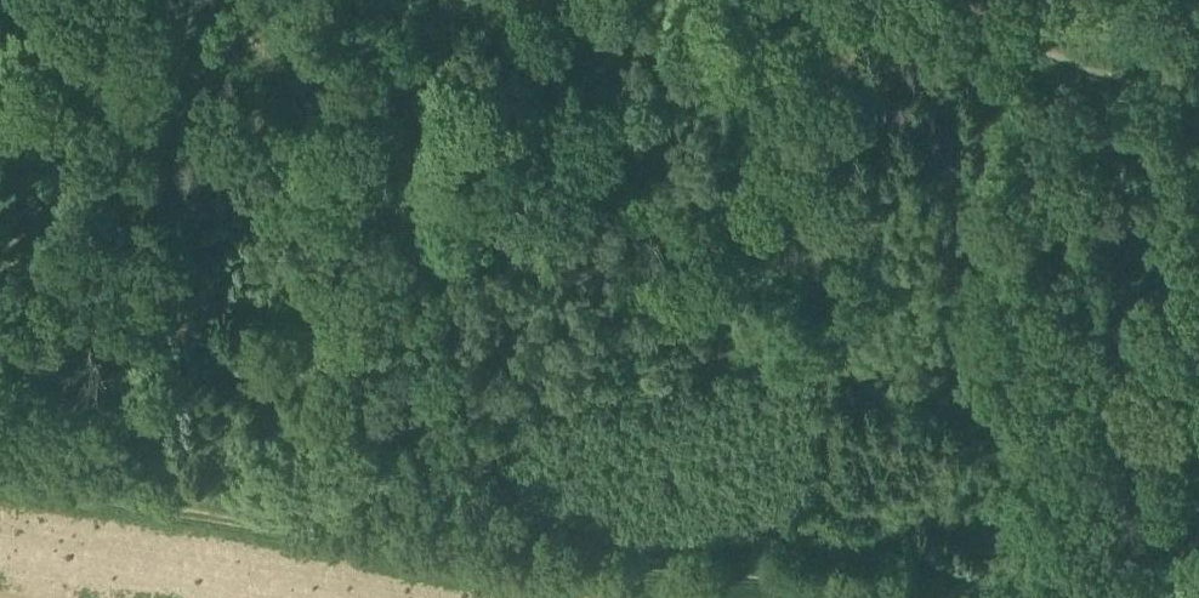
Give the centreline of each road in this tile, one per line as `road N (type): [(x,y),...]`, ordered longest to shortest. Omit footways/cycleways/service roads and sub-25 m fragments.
road 1 (track): [(894,597),(799,578),(504,567),(0,484)]
road 2 (track): [(0,268),(126,133),(220,0)]
road 3 (track): [(1198,125),(1180,106),(944,0)]

